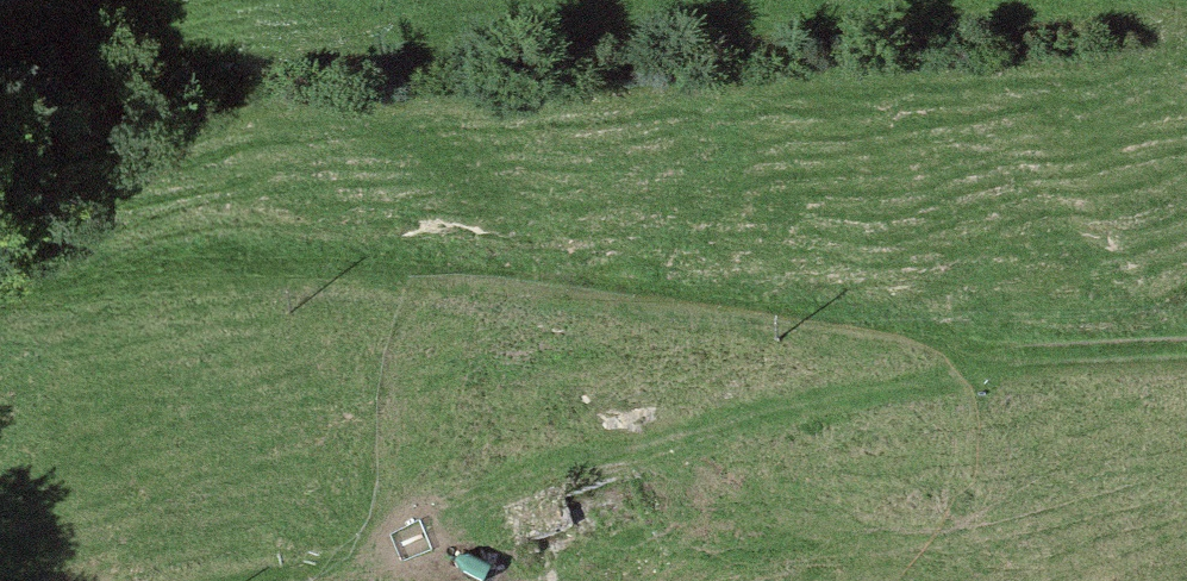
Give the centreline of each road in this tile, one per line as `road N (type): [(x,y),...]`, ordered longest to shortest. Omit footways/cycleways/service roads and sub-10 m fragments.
road 1 (track): [(1018,363),(743,309),(434,273),(246,269),(0,299)]
road 2 (track): [(1018,363),(597,450),(400,552)]
road 3 (track): [(1186,359),(1018,363)]

